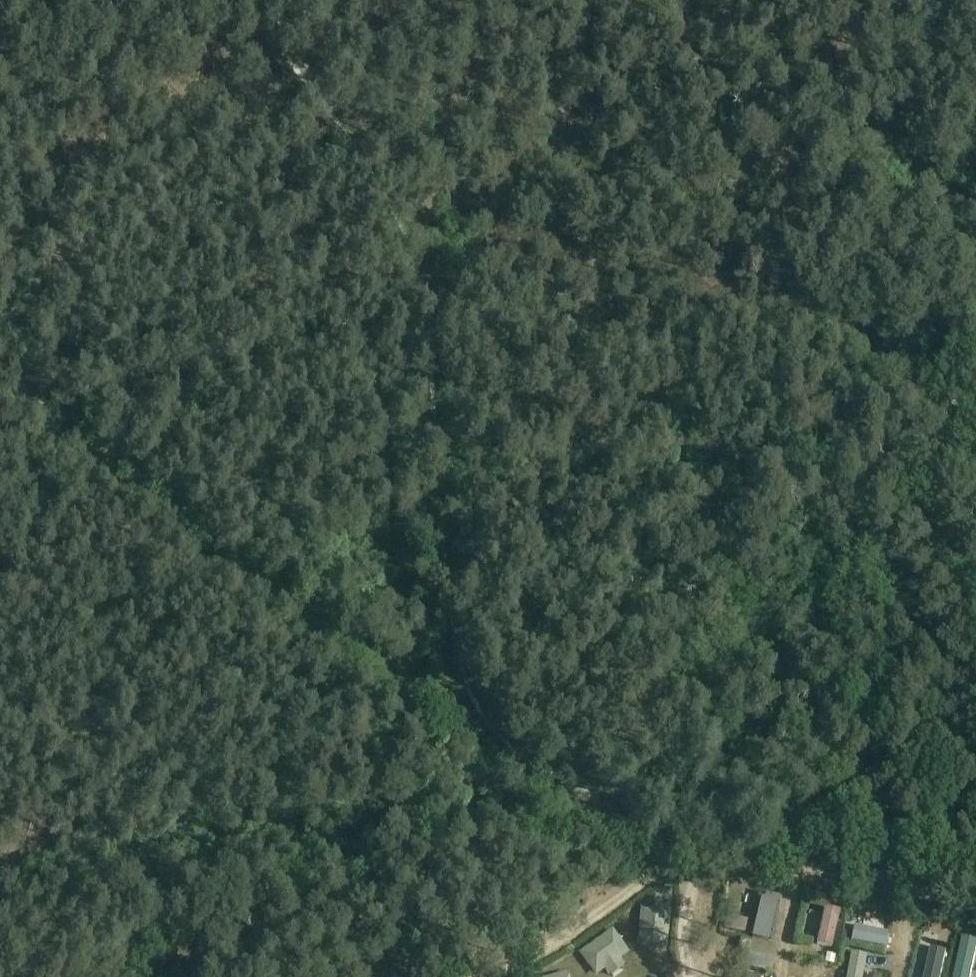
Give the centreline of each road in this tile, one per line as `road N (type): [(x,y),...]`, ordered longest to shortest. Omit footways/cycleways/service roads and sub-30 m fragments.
road 1 (track): [(0,868),(252,845),(573,835),(975,902)]

